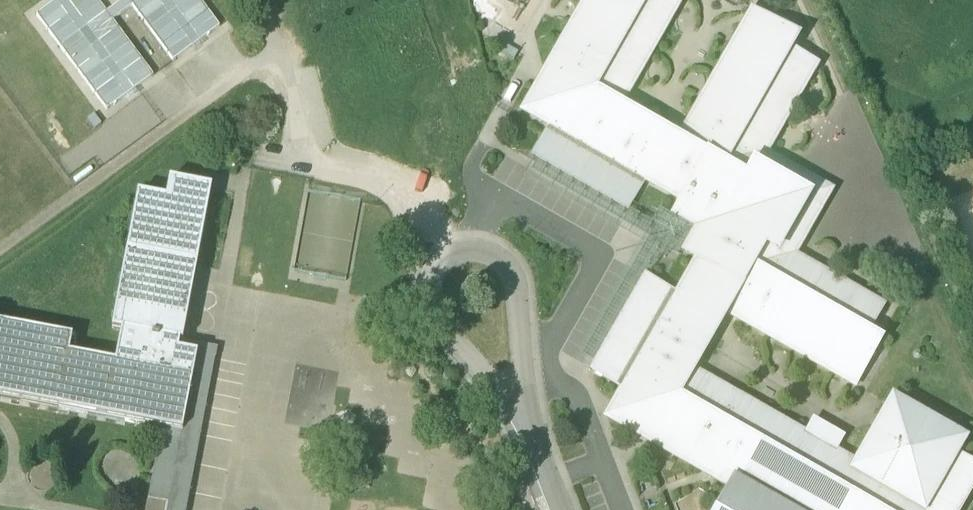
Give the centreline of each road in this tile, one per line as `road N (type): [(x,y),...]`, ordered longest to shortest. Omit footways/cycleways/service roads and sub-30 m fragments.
road 1 (residential): [(475,247),(441,258),(425,284),(433,319),(484,375),(519,399)]
road 2 (residential): [(519,399),(515,282),(503,260),(475,247)]

